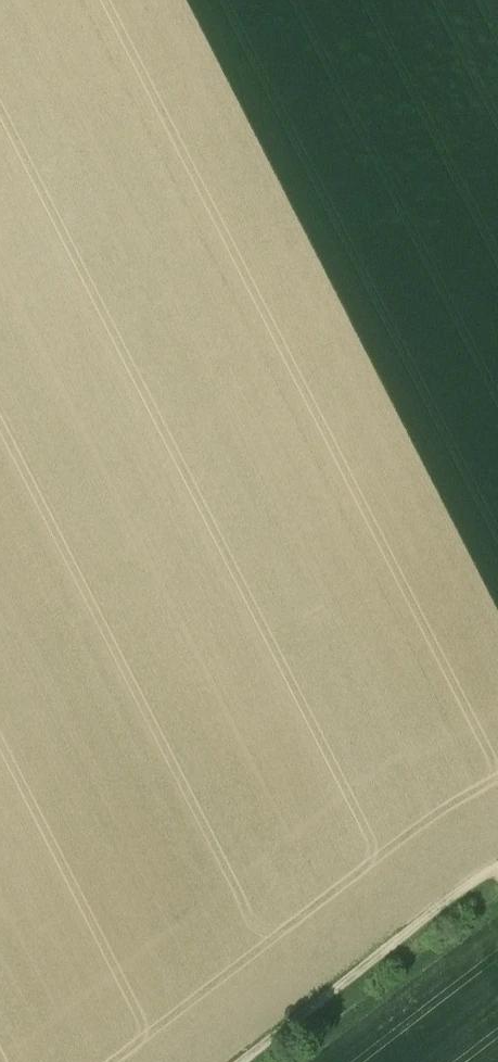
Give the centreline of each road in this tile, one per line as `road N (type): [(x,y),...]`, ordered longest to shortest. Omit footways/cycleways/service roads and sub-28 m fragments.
road 1 (track): [(245,1061),(497,870)]

